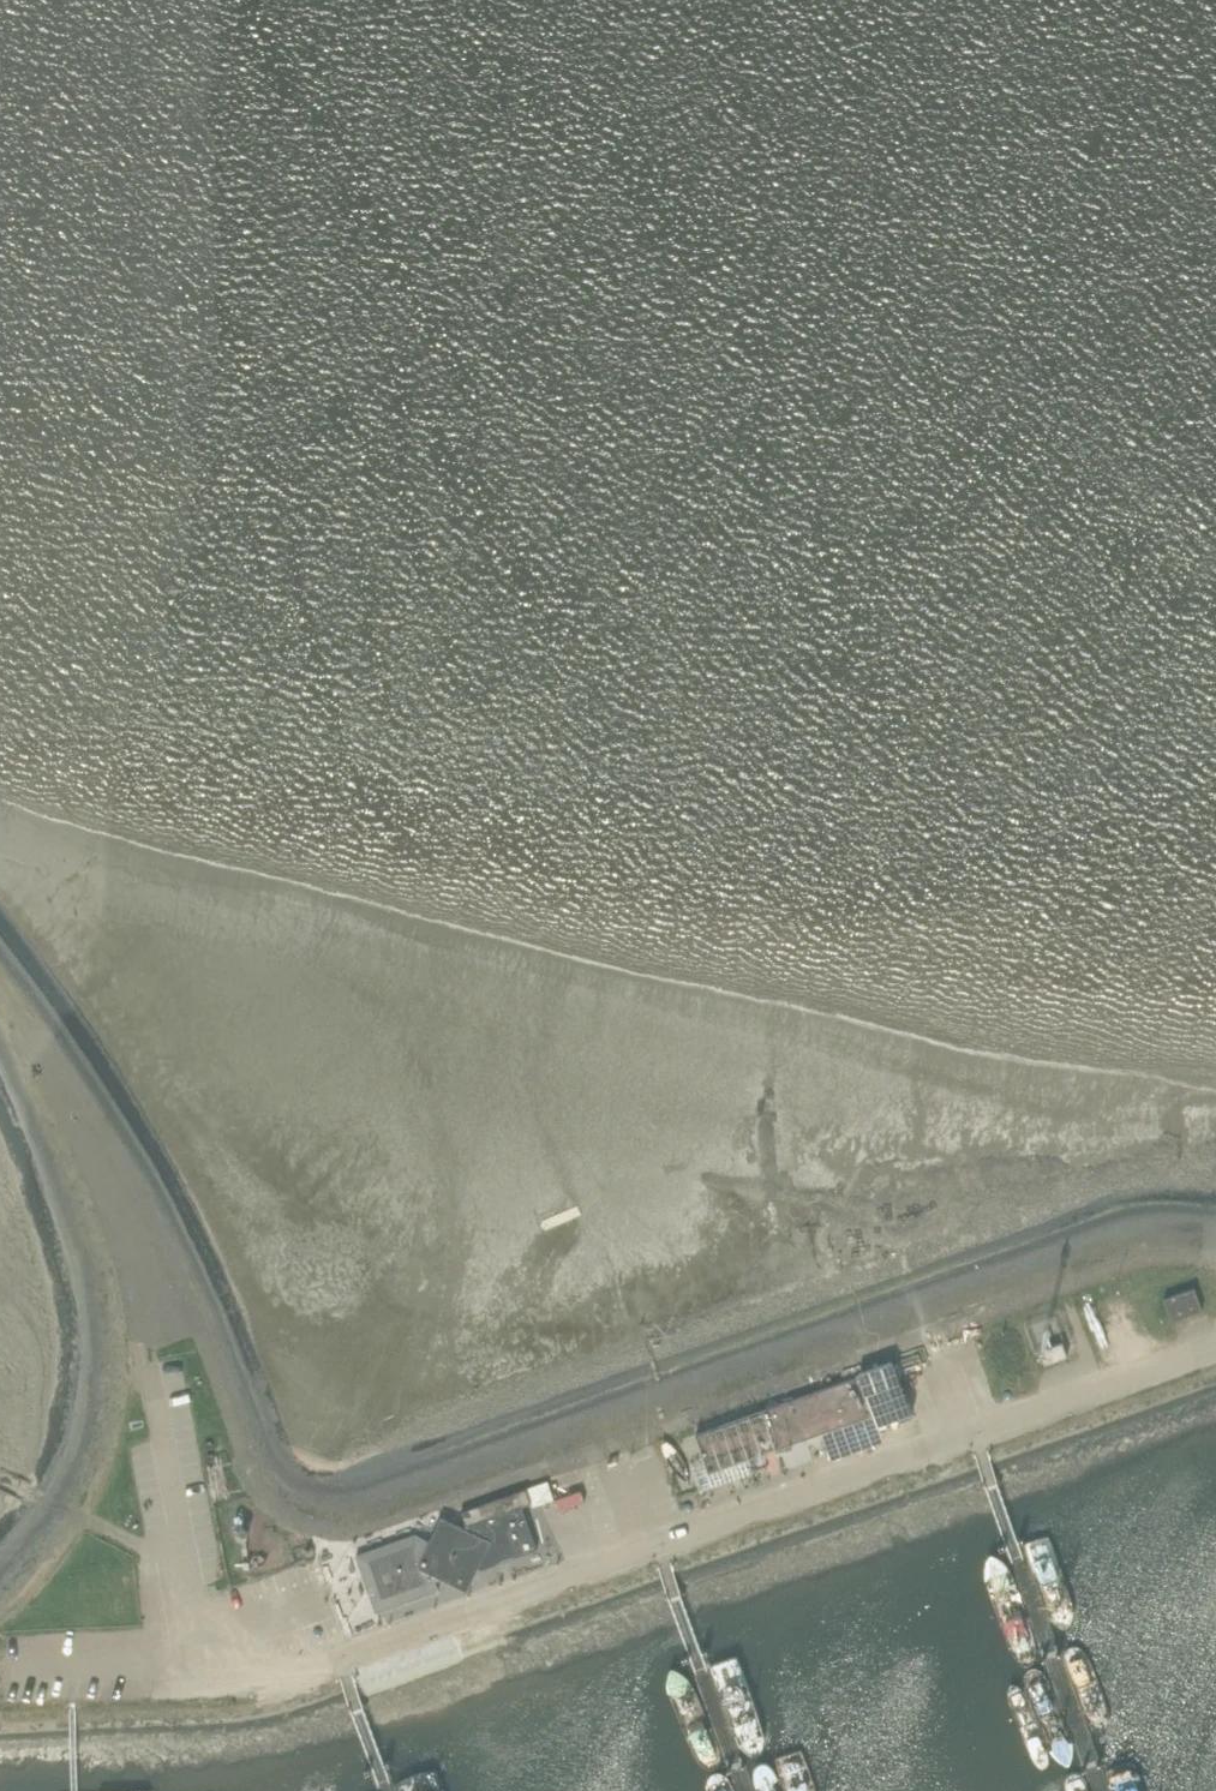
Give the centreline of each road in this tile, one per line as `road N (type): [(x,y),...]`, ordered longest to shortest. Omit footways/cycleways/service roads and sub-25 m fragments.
road 1 (unclassified): [(1215,1349),(300,1670),(249,1673),(204,1645)]

